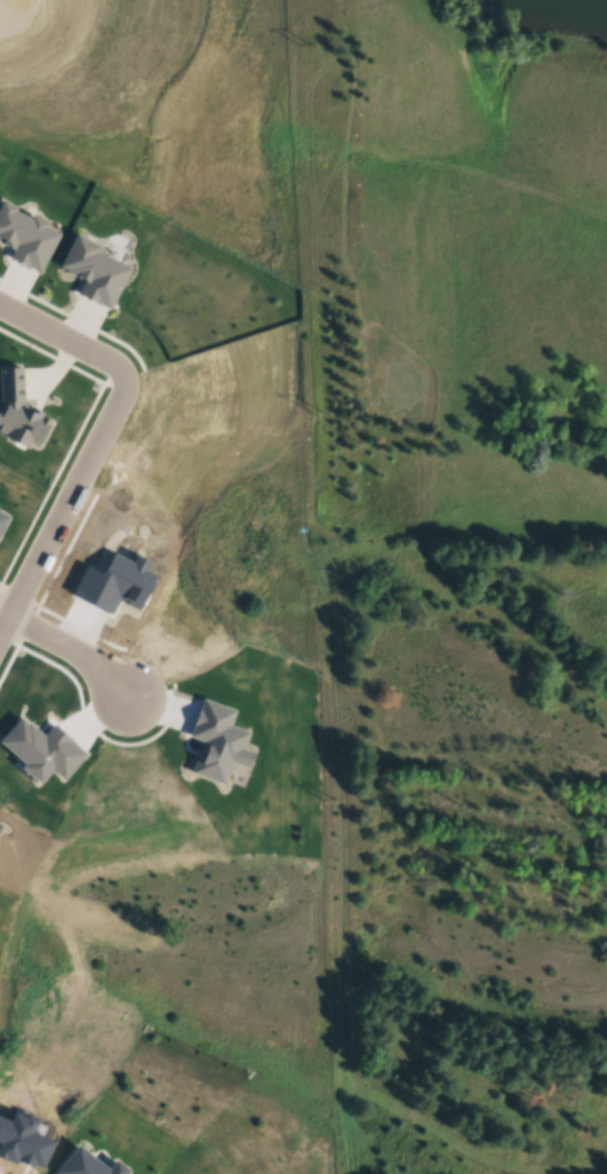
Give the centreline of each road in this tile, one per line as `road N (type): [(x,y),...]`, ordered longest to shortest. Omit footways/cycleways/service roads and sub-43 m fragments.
road 1 (residential): [(4,617),(115,403)]
road 2 (residential): [(115,403),(108,381),(0,317)]
road 3 (residential): [(4,617),(92,662),(128,696)]

